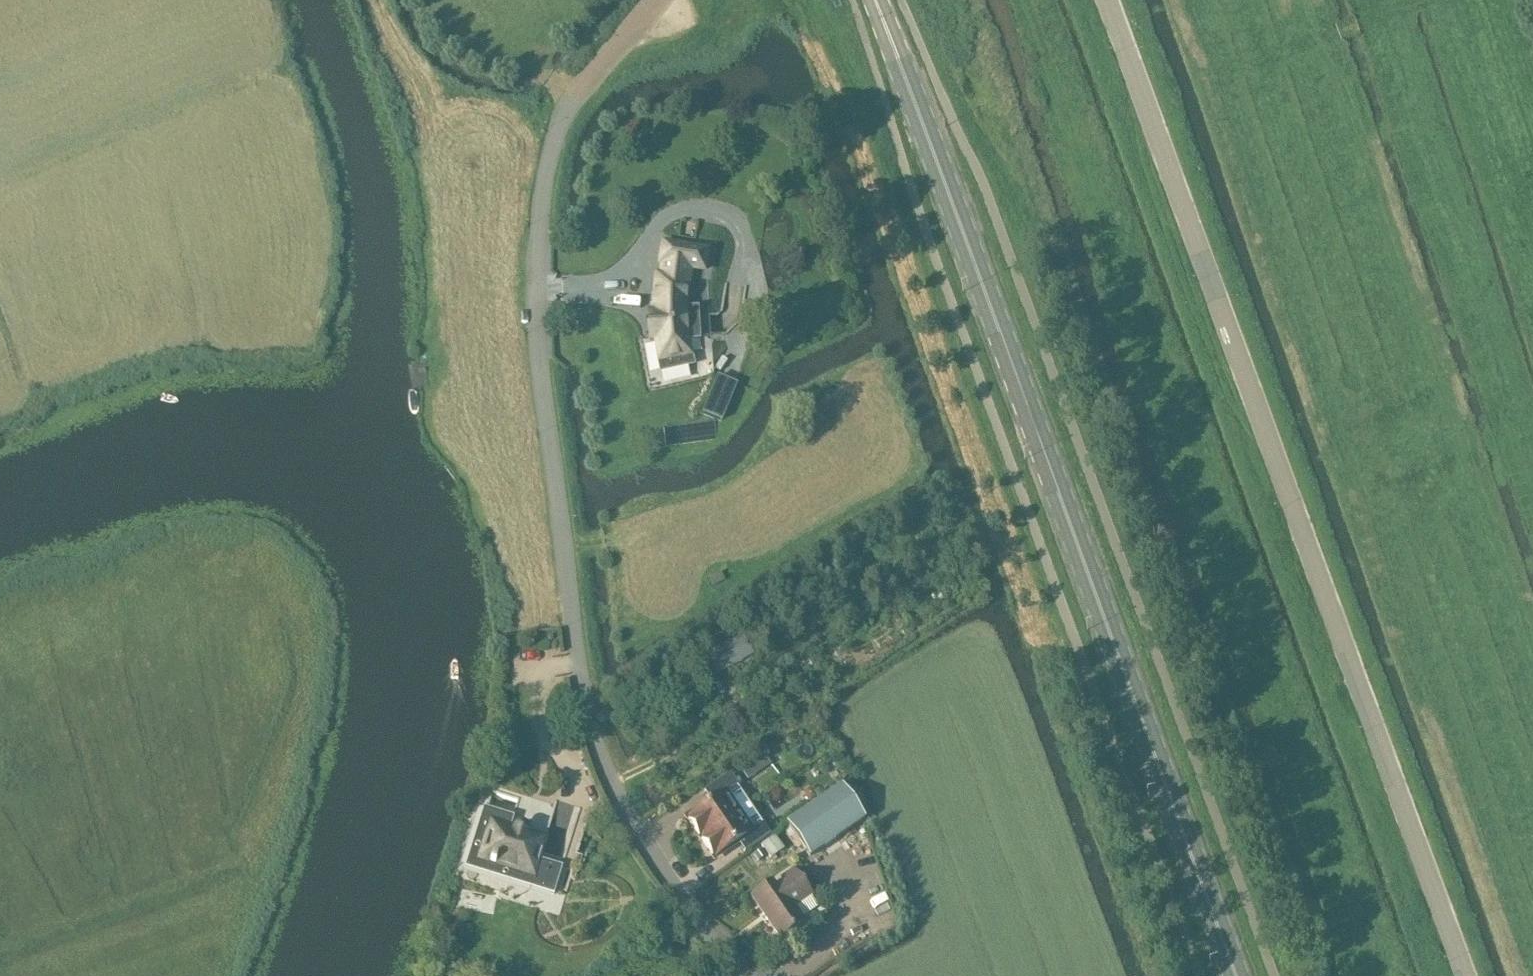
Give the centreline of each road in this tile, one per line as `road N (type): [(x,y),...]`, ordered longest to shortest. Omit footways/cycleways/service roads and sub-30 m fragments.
road 1 (unclassified): [(742,975),(645,845),(597,749),(581,691),(538,344),(536,279),(551,151),(565,113),(654,0)]
road 2 (primary): [(1237,975),(876,0)]
road 3 (tertiary): [(1465,975),(1111,0)]

